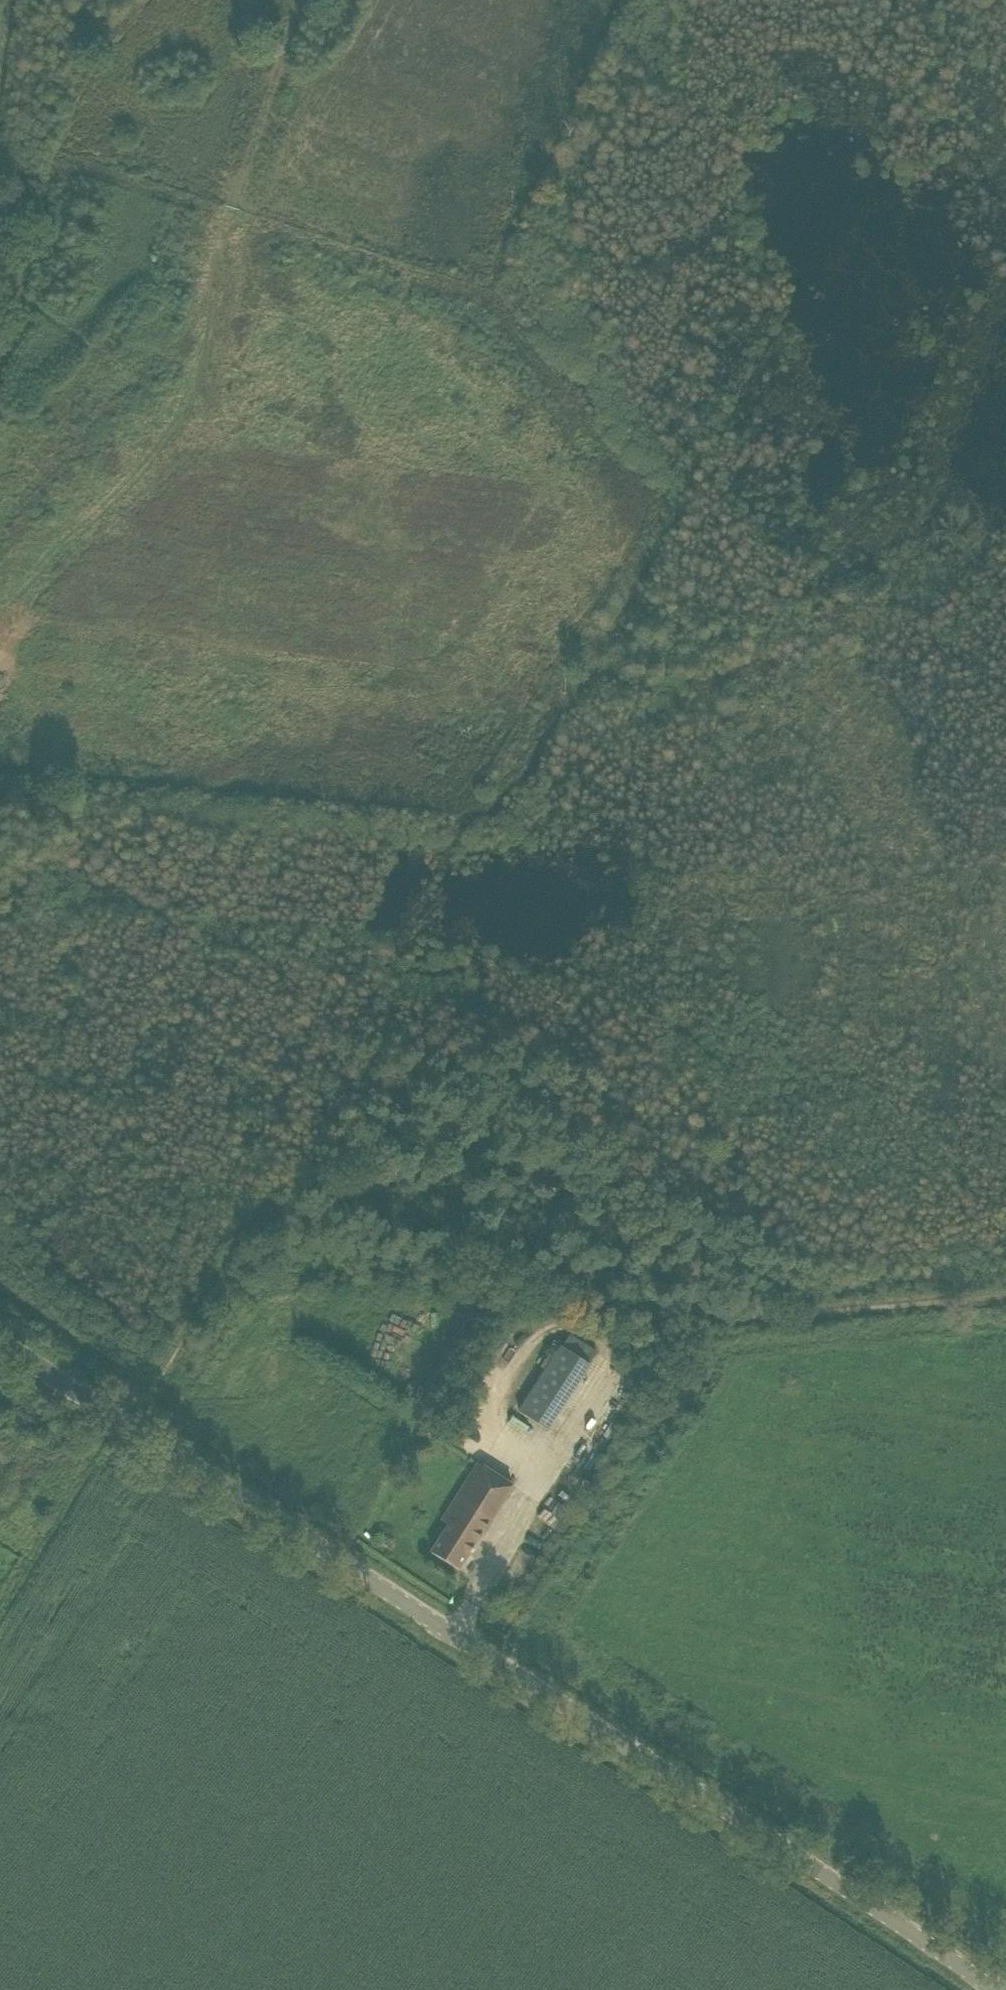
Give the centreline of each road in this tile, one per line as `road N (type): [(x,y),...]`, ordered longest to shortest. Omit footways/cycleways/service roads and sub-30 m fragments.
road 1 (unclassified): [(988,1989),(0,1342)]
road 2 (track): [(1005,1297),(702,1320),(607,1310),(467,1253),(389,1194),(350,1192),(255,1227),(152,1390)]
road 3 (track): [(299,0),(215,267),(205,390),(0,606)]
road 4 (track): [(0,1294),(152,1390)]

